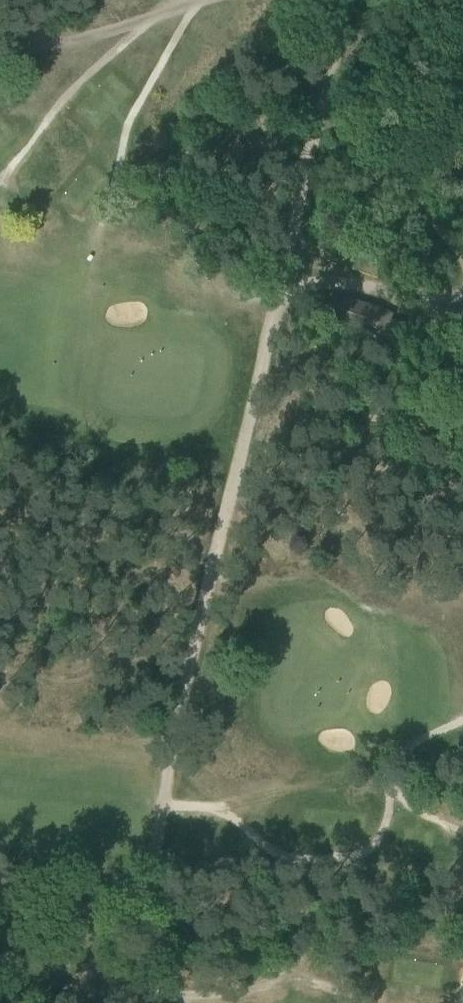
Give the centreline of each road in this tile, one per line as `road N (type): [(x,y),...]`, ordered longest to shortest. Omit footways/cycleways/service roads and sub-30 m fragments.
road 1 (track): [(343,0),(127,945),(119,974),(87,1002)]
road 2 (track): [(157,816),(372,776),(462,725)]
road 3 (track): [(14,51),(239,0)]
road 4 (track): [(462,266),(325,98)]
road 5 (track): [(290,257),(462,318)]
road 6 (track): [(0,906),(127,945)]

